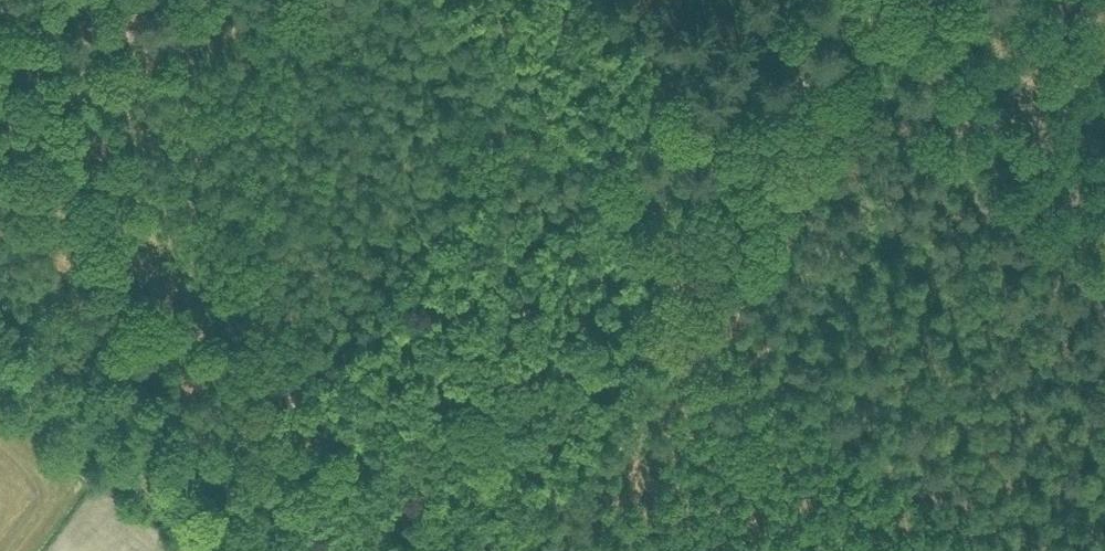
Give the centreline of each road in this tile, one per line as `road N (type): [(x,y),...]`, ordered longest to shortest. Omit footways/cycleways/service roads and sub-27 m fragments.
road 1 (track): [(1104,313),(885,134),(1030,0)]
road 2 (track): [(223,550),(0,373)]

